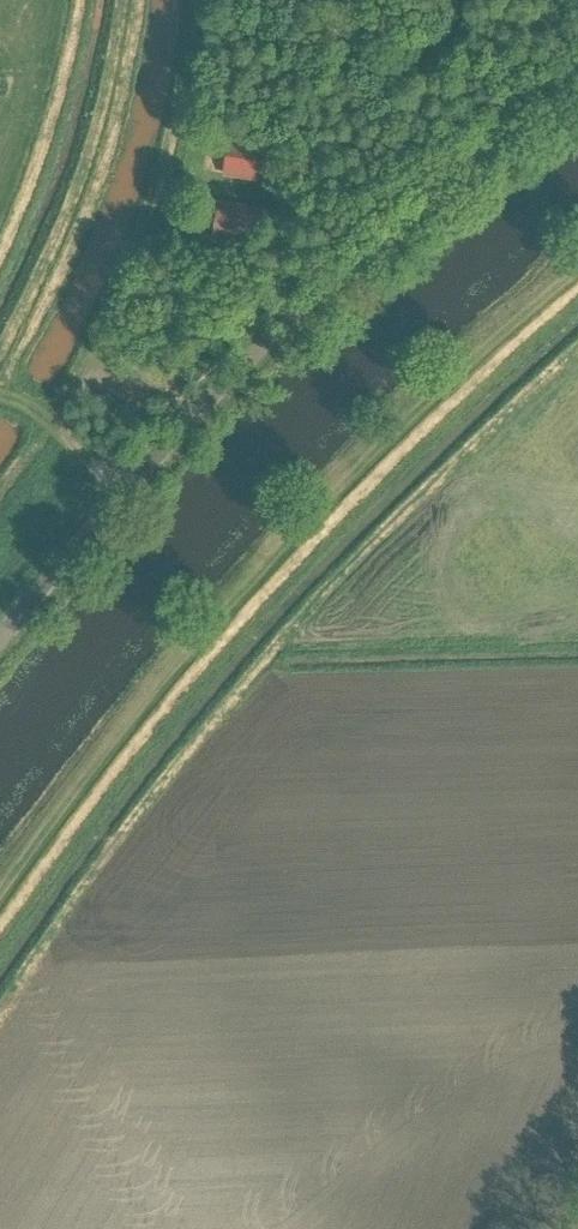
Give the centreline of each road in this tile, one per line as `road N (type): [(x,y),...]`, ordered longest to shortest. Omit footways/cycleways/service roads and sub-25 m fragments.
road 1 (track): [(577,249),(269,546),(129,710),(0,885)]
road 2 (unclassified): [(0,644),(93,520),(395,198),(577,67)]

